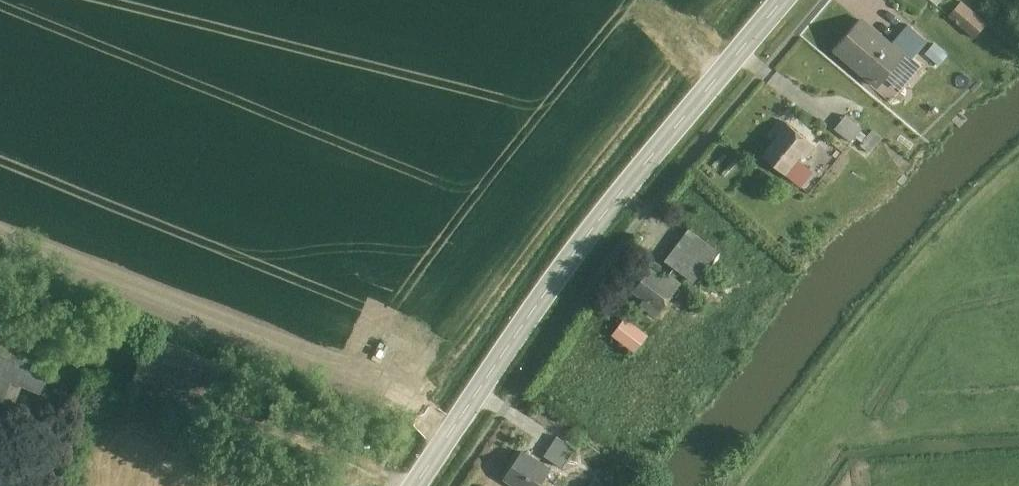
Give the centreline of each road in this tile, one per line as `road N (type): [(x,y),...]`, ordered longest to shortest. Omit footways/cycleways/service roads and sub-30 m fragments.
road 1 (secondary): [(415,485),(626,187),(784,0)]
road 2 (track): [(460,420),(317,375),(0,241)]

